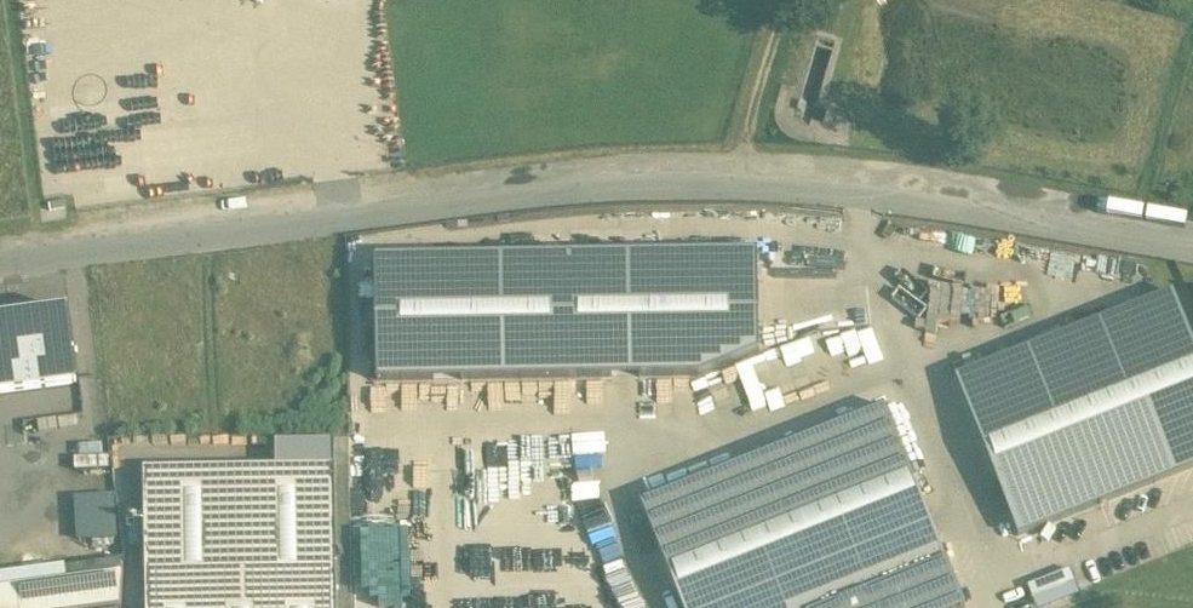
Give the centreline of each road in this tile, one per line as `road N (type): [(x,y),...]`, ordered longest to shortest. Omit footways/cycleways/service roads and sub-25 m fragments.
road 1 (residential): [(0,261),(682,182),(874,193),(1192,248)]
road 2 (track): [(789,0),(740,183)]

